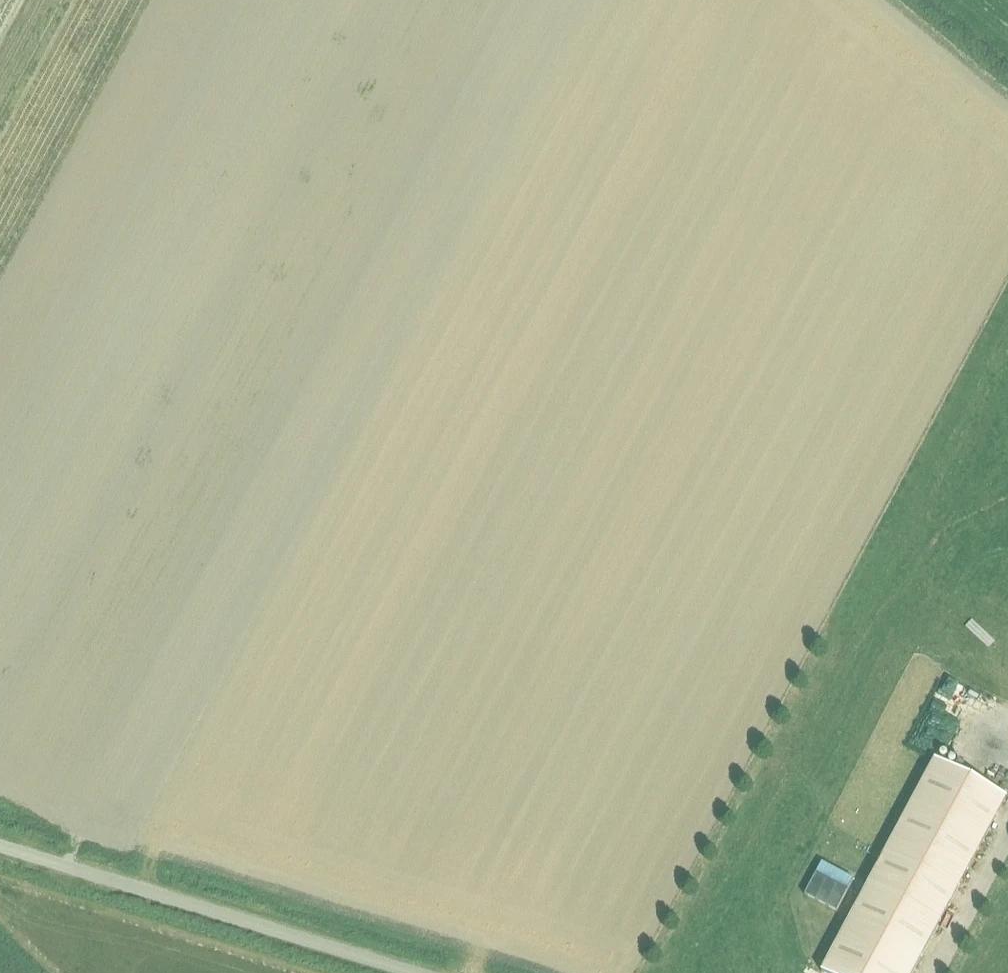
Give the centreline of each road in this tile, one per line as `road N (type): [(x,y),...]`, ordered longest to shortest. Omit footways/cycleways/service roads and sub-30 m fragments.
road 1 (unclassified): [(396,972),(0,853)]

